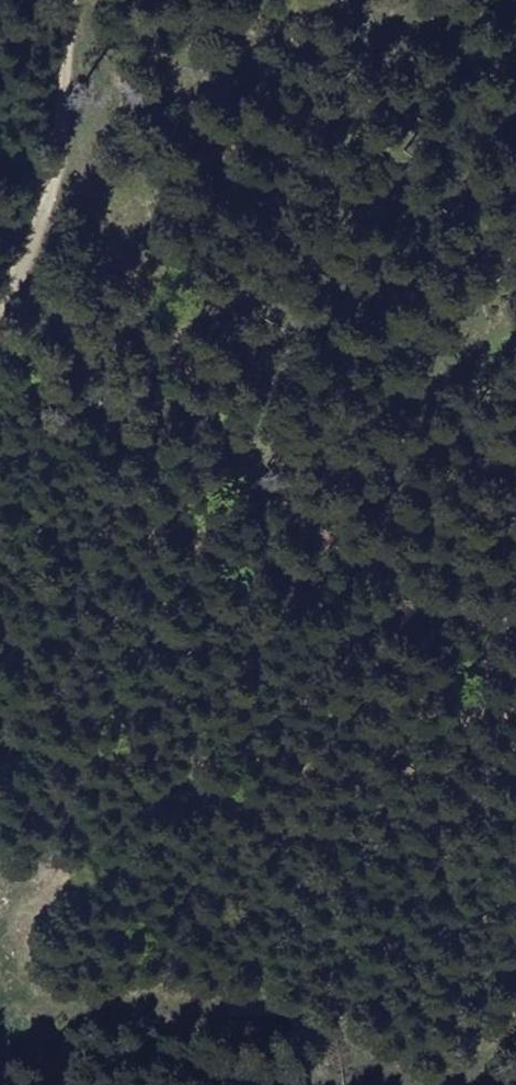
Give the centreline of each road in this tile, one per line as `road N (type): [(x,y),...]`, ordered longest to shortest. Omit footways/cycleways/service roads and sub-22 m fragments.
road 1 (track): [(0,308),(67,112),(61,0)]

